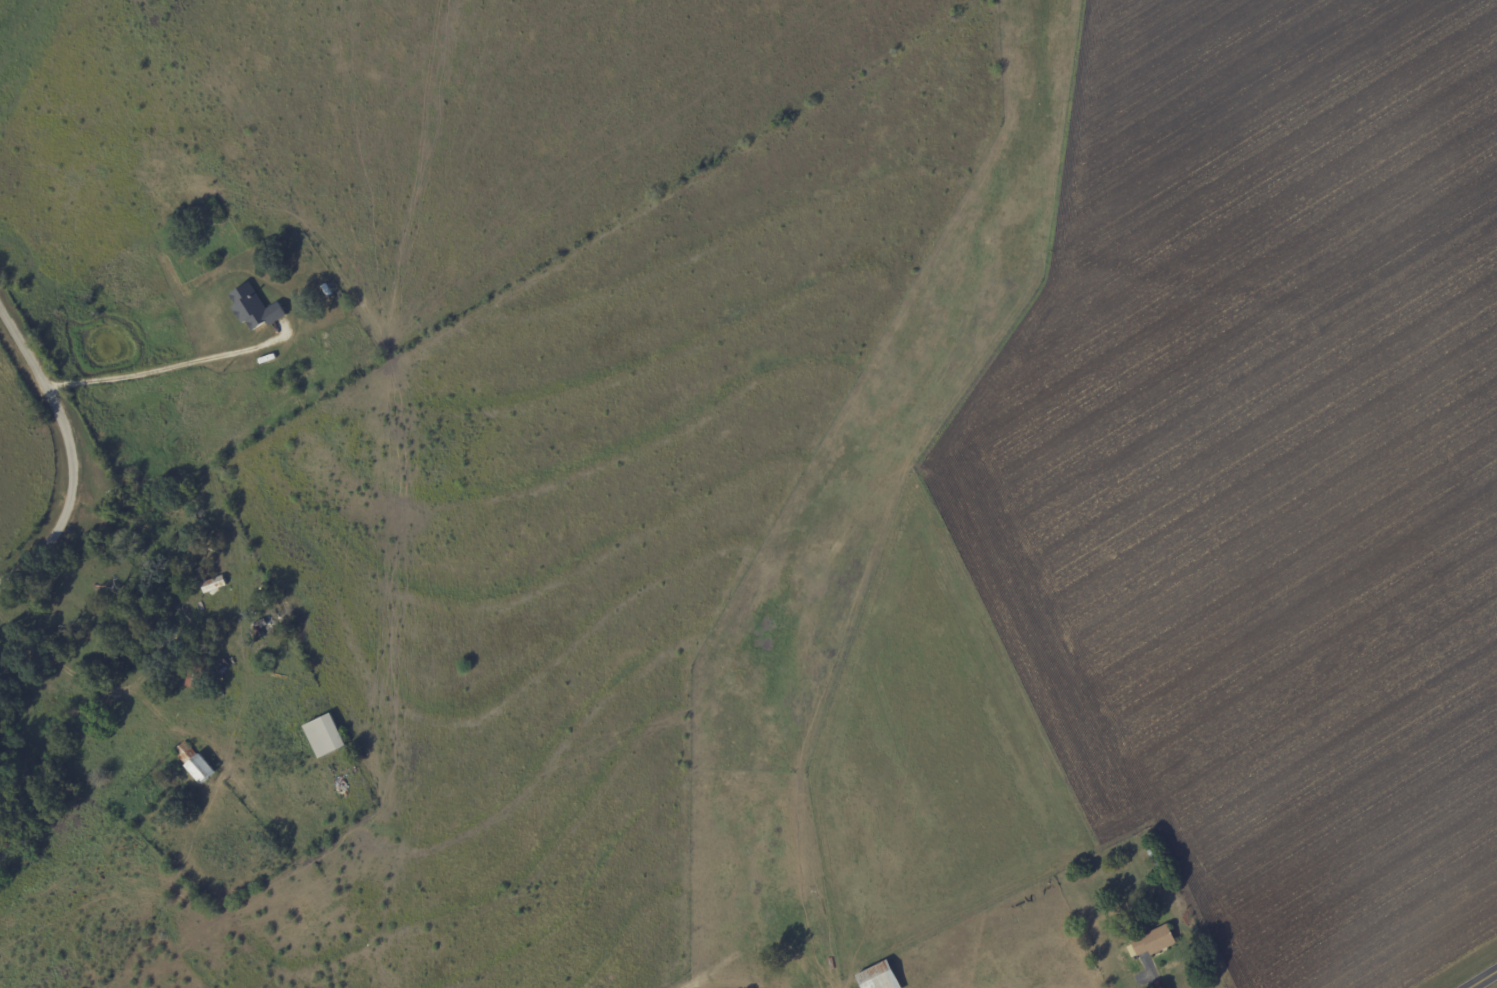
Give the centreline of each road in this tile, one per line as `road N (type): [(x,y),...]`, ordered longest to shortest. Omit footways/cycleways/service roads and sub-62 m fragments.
road 1 (residential): [(0,587),(55,537),(74,468),(58,409),(0,311)]

